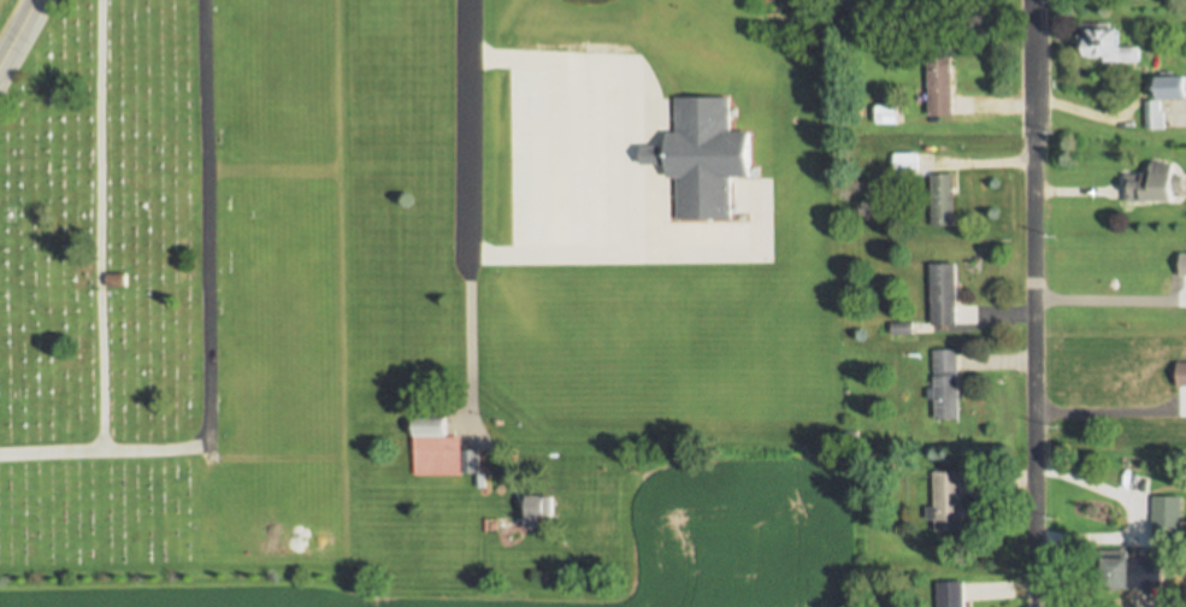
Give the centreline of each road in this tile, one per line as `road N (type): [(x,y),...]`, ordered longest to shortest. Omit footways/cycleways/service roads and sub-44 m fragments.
road 1 (residential): [(1034,606),(1034,0)]
road 2 (residential): [(472,407),(467,0)]

